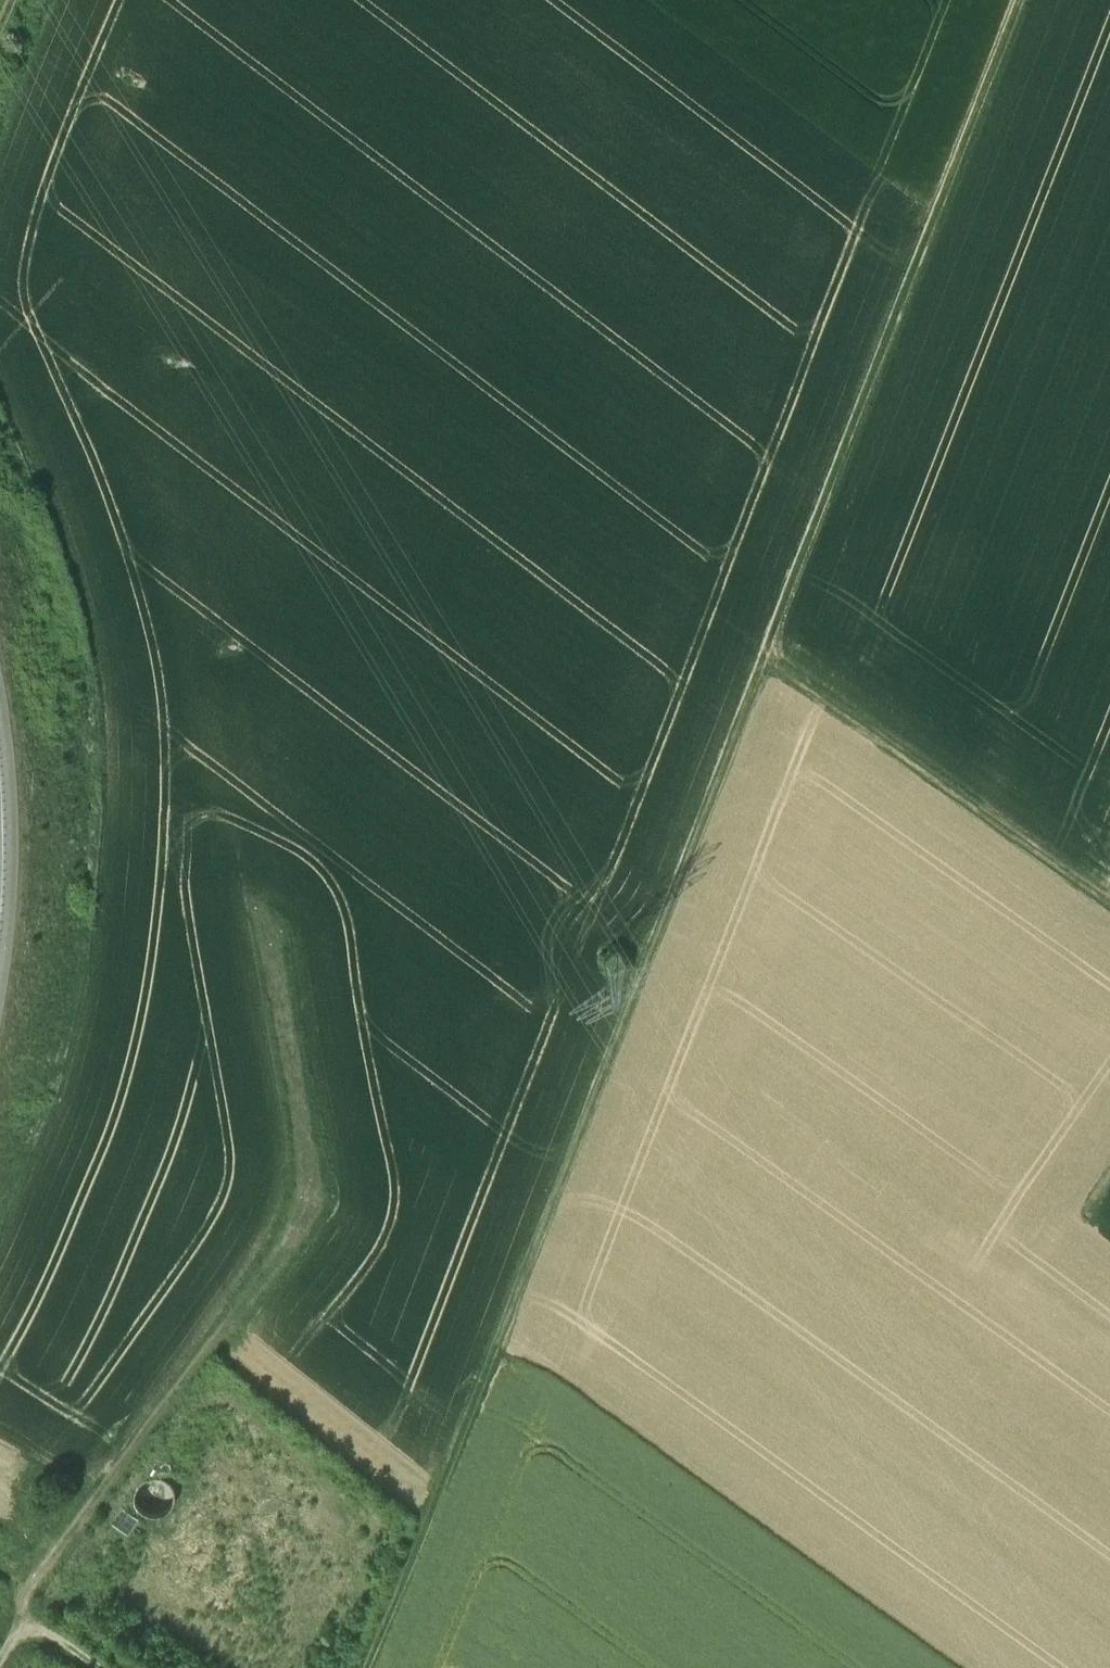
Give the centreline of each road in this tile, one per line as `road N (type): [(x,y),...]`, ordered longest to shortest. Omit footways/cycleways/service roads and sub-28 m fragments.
road 1 (track): [(366,1667),(1019,0)]
road 2 (track): [(0,1552),(11,1604),(26,1623),(201,1400),(245,1415),(329,1501)]
road 3 (track): [(761,658),(1109,907)]
road 4 (track): [(47,1156),(0,1292)]
road 5 (track): [(0,1660),(26,1623),(88,1667)]

